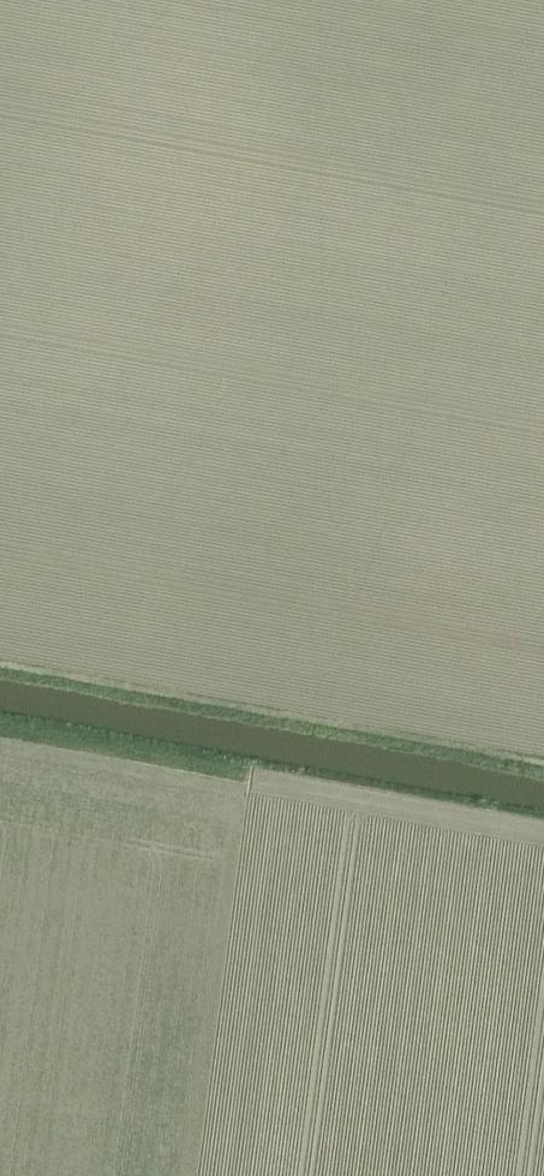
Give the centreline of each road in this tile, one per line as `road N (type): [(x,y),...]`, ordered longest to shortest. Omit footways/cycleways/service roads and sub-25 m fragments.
road 1 (track): [(0,659),(543,758)]

